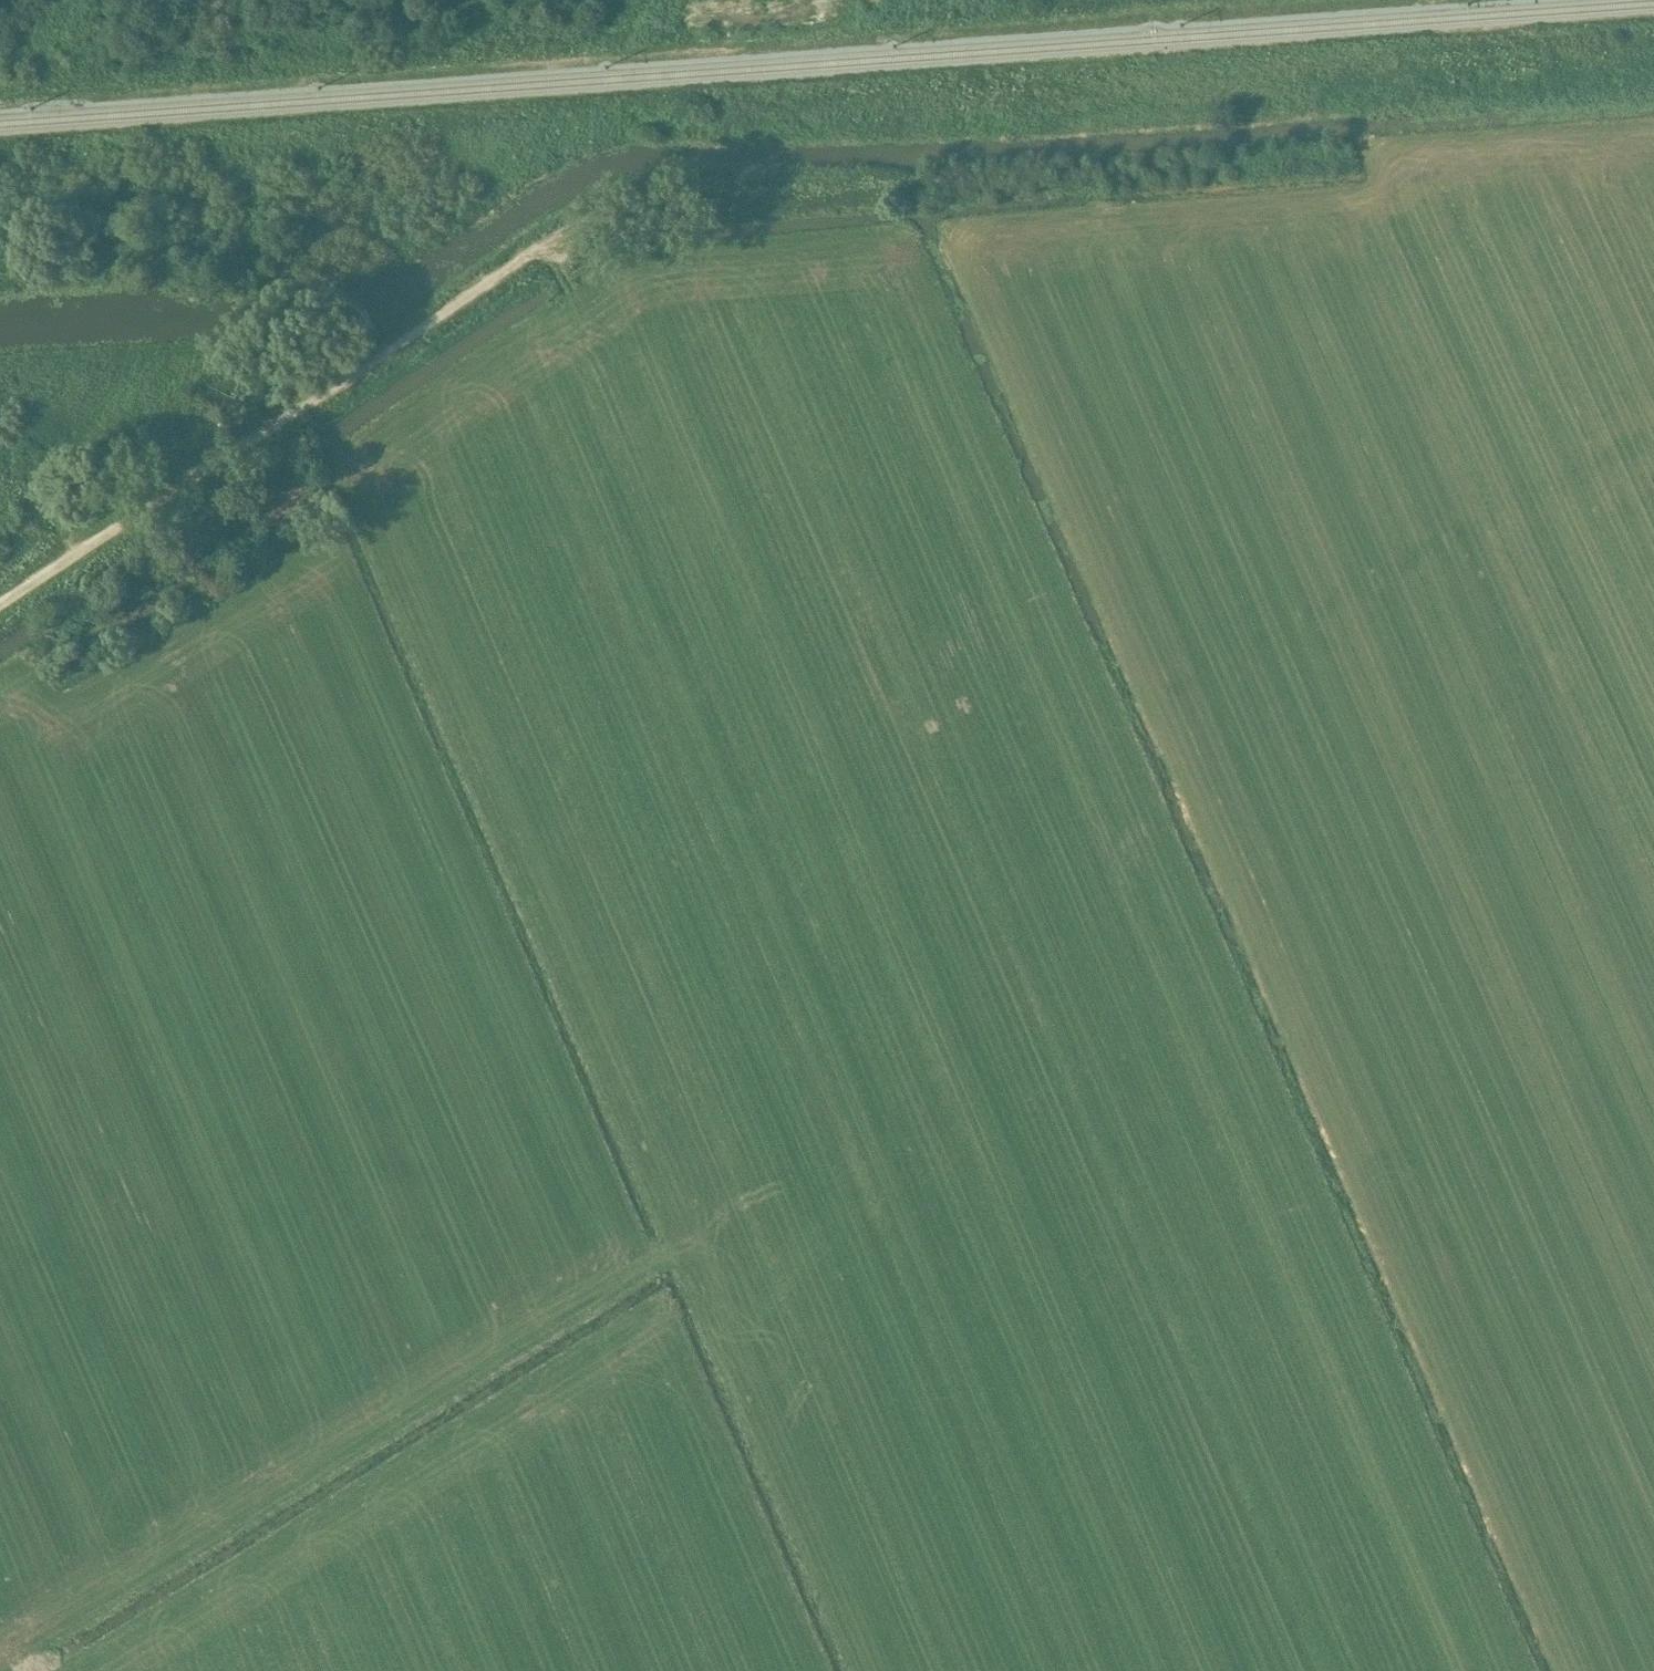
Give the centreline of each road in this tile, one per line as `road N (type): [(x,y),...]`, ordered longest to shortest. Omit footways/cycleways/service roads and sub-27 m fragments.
road 1 (track): [(686,1238),(0,1656)]
road 2 (track): [(537,251),(672,189),(1108,175),(1117,234)]
road 3 (track): [(0,605),(537,251)]

